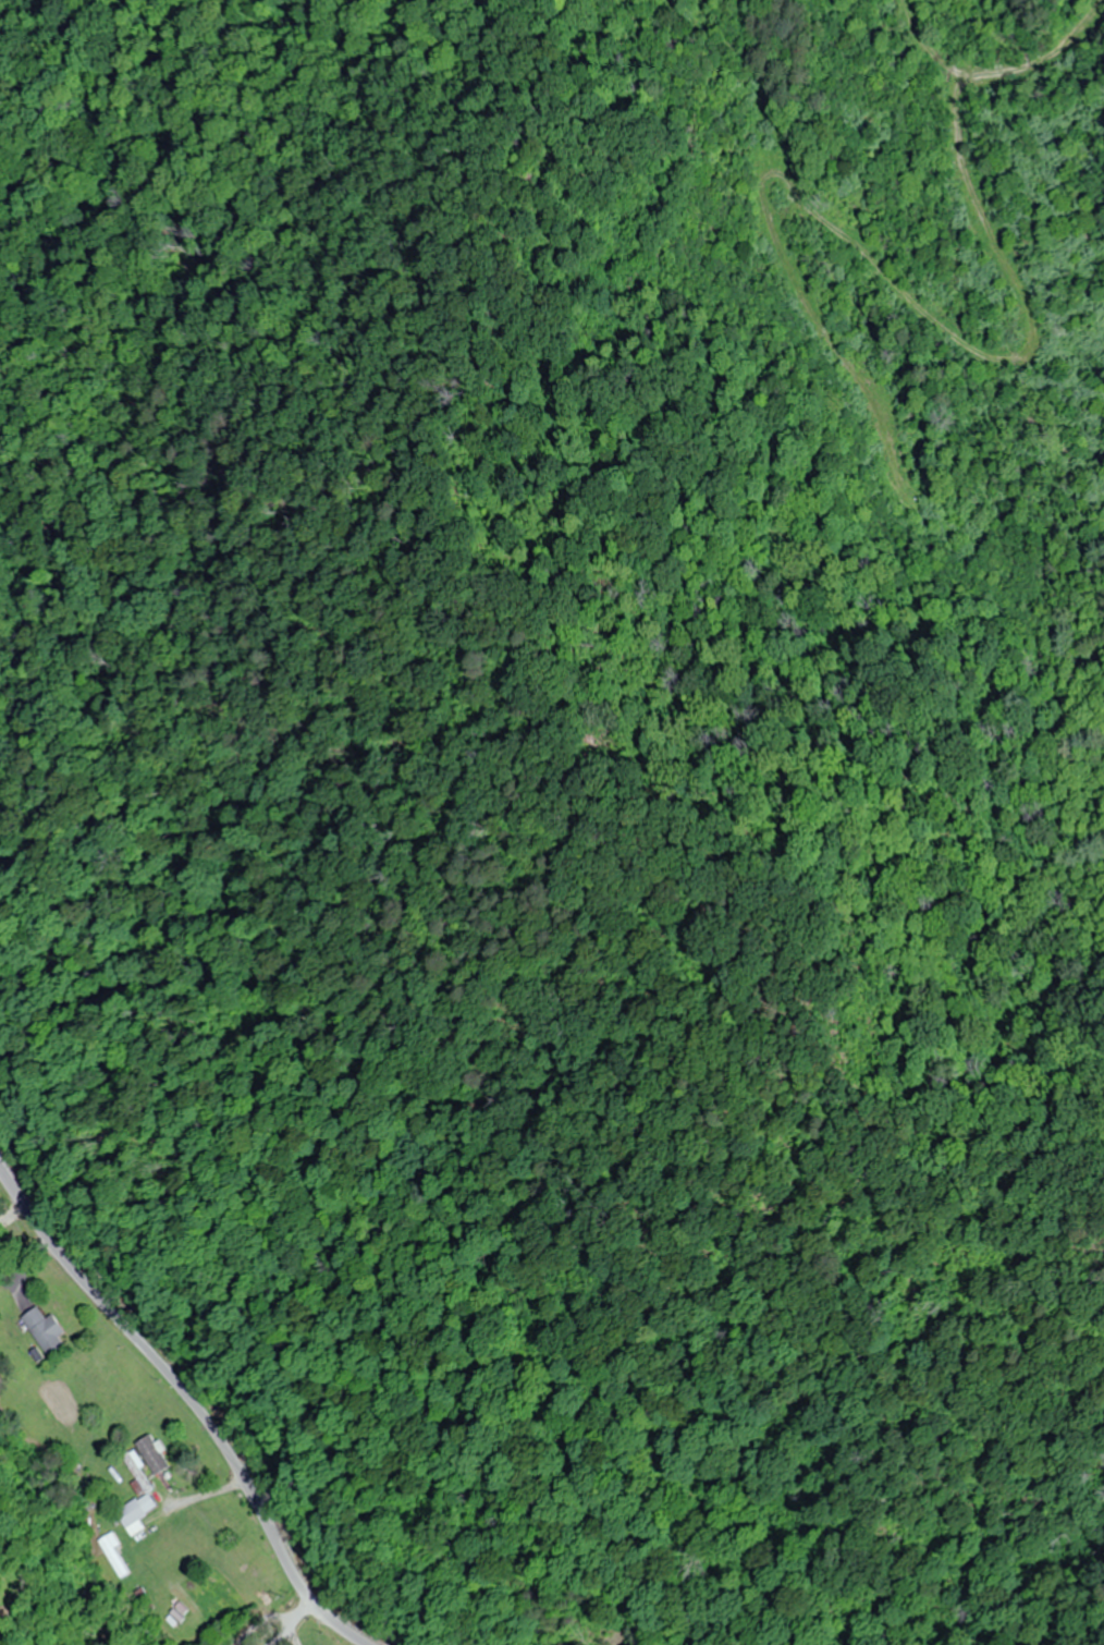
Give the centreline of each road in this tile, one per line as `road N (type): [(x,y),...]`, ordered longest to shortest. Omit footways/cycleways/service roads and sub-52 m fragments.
road 1 (tertiary): [(369,1644),(311,1598),(211,1426),(81,1278),(0,1166)]

